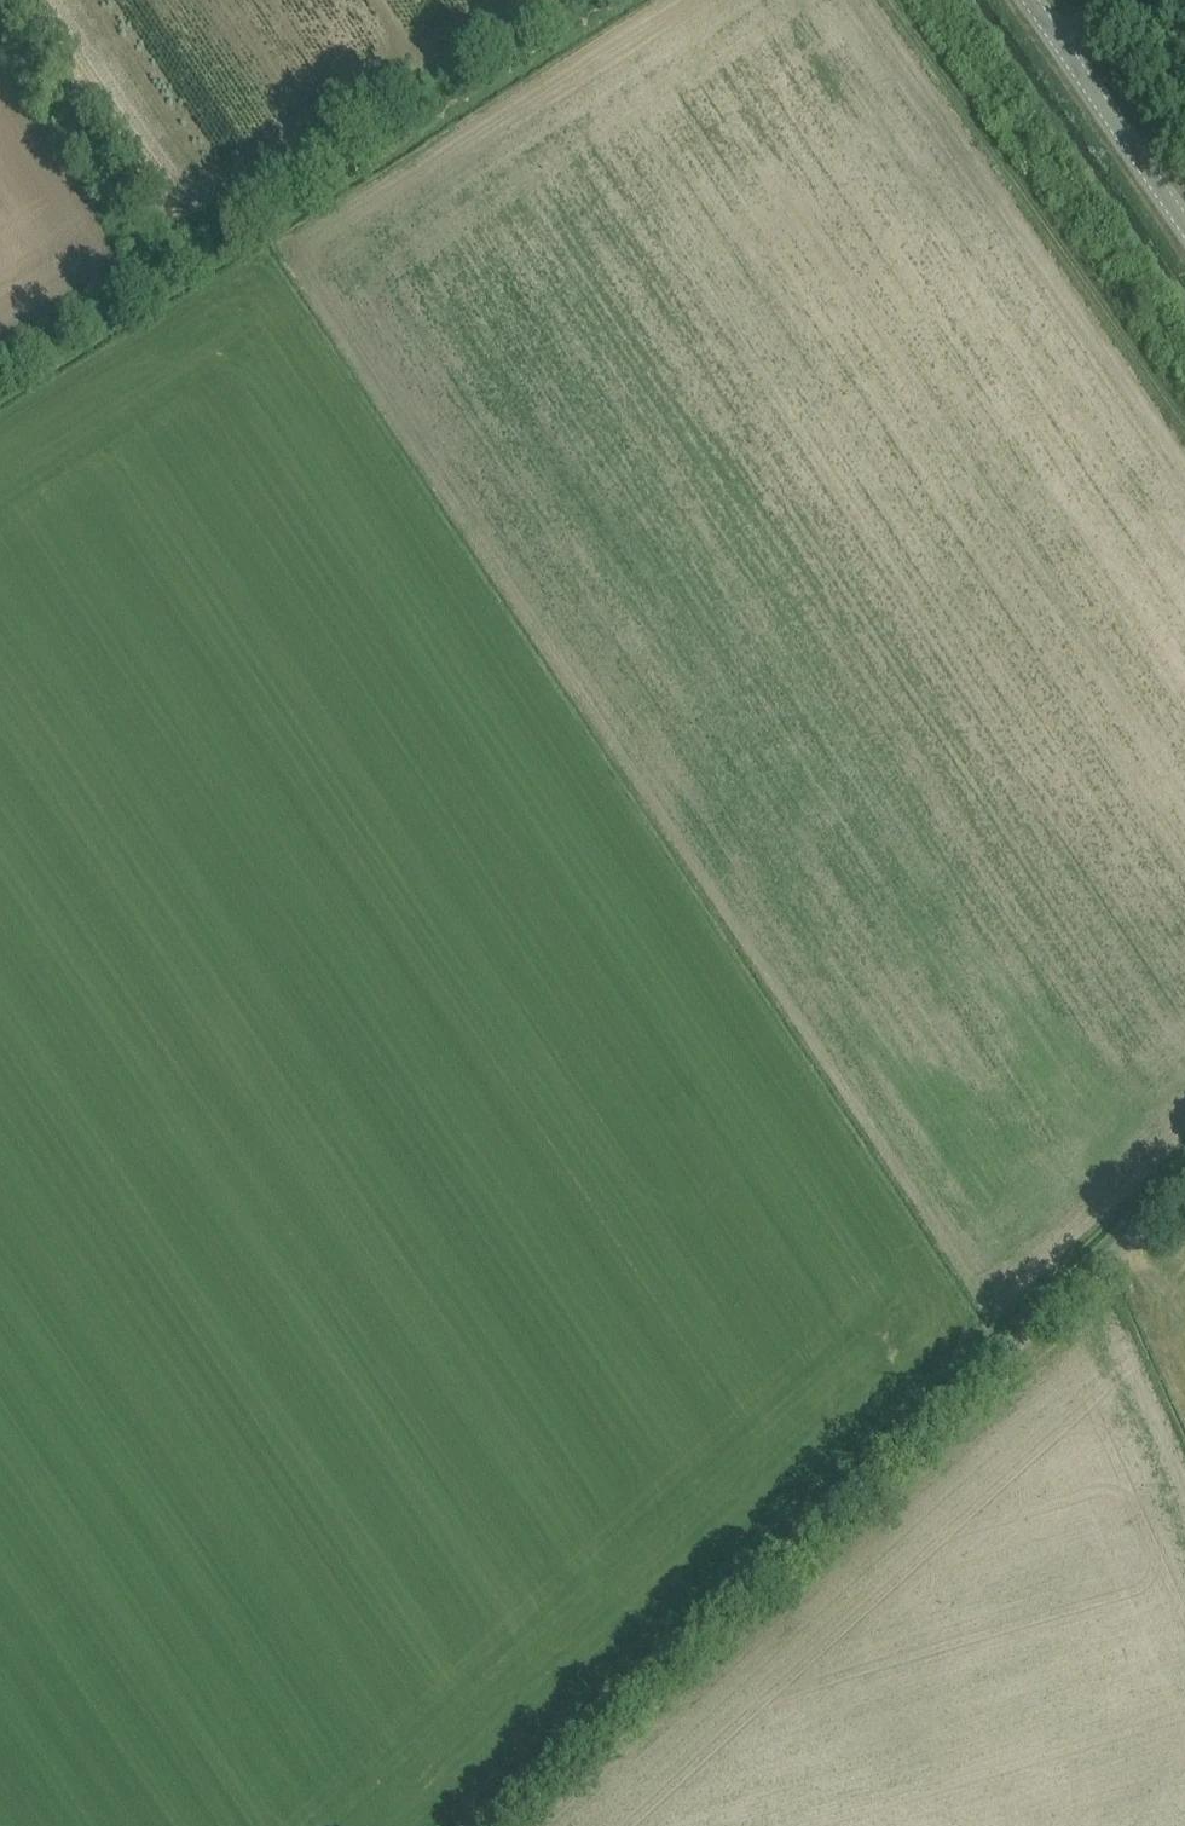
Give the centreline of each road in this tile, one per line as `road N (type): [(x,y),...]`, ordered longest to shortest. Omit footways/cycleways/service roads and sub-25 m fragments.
road 1 (unclassified): [(506,1825),(1184,1187)]
road 2 (unclassified): [(1184,239),(1018,0)]

